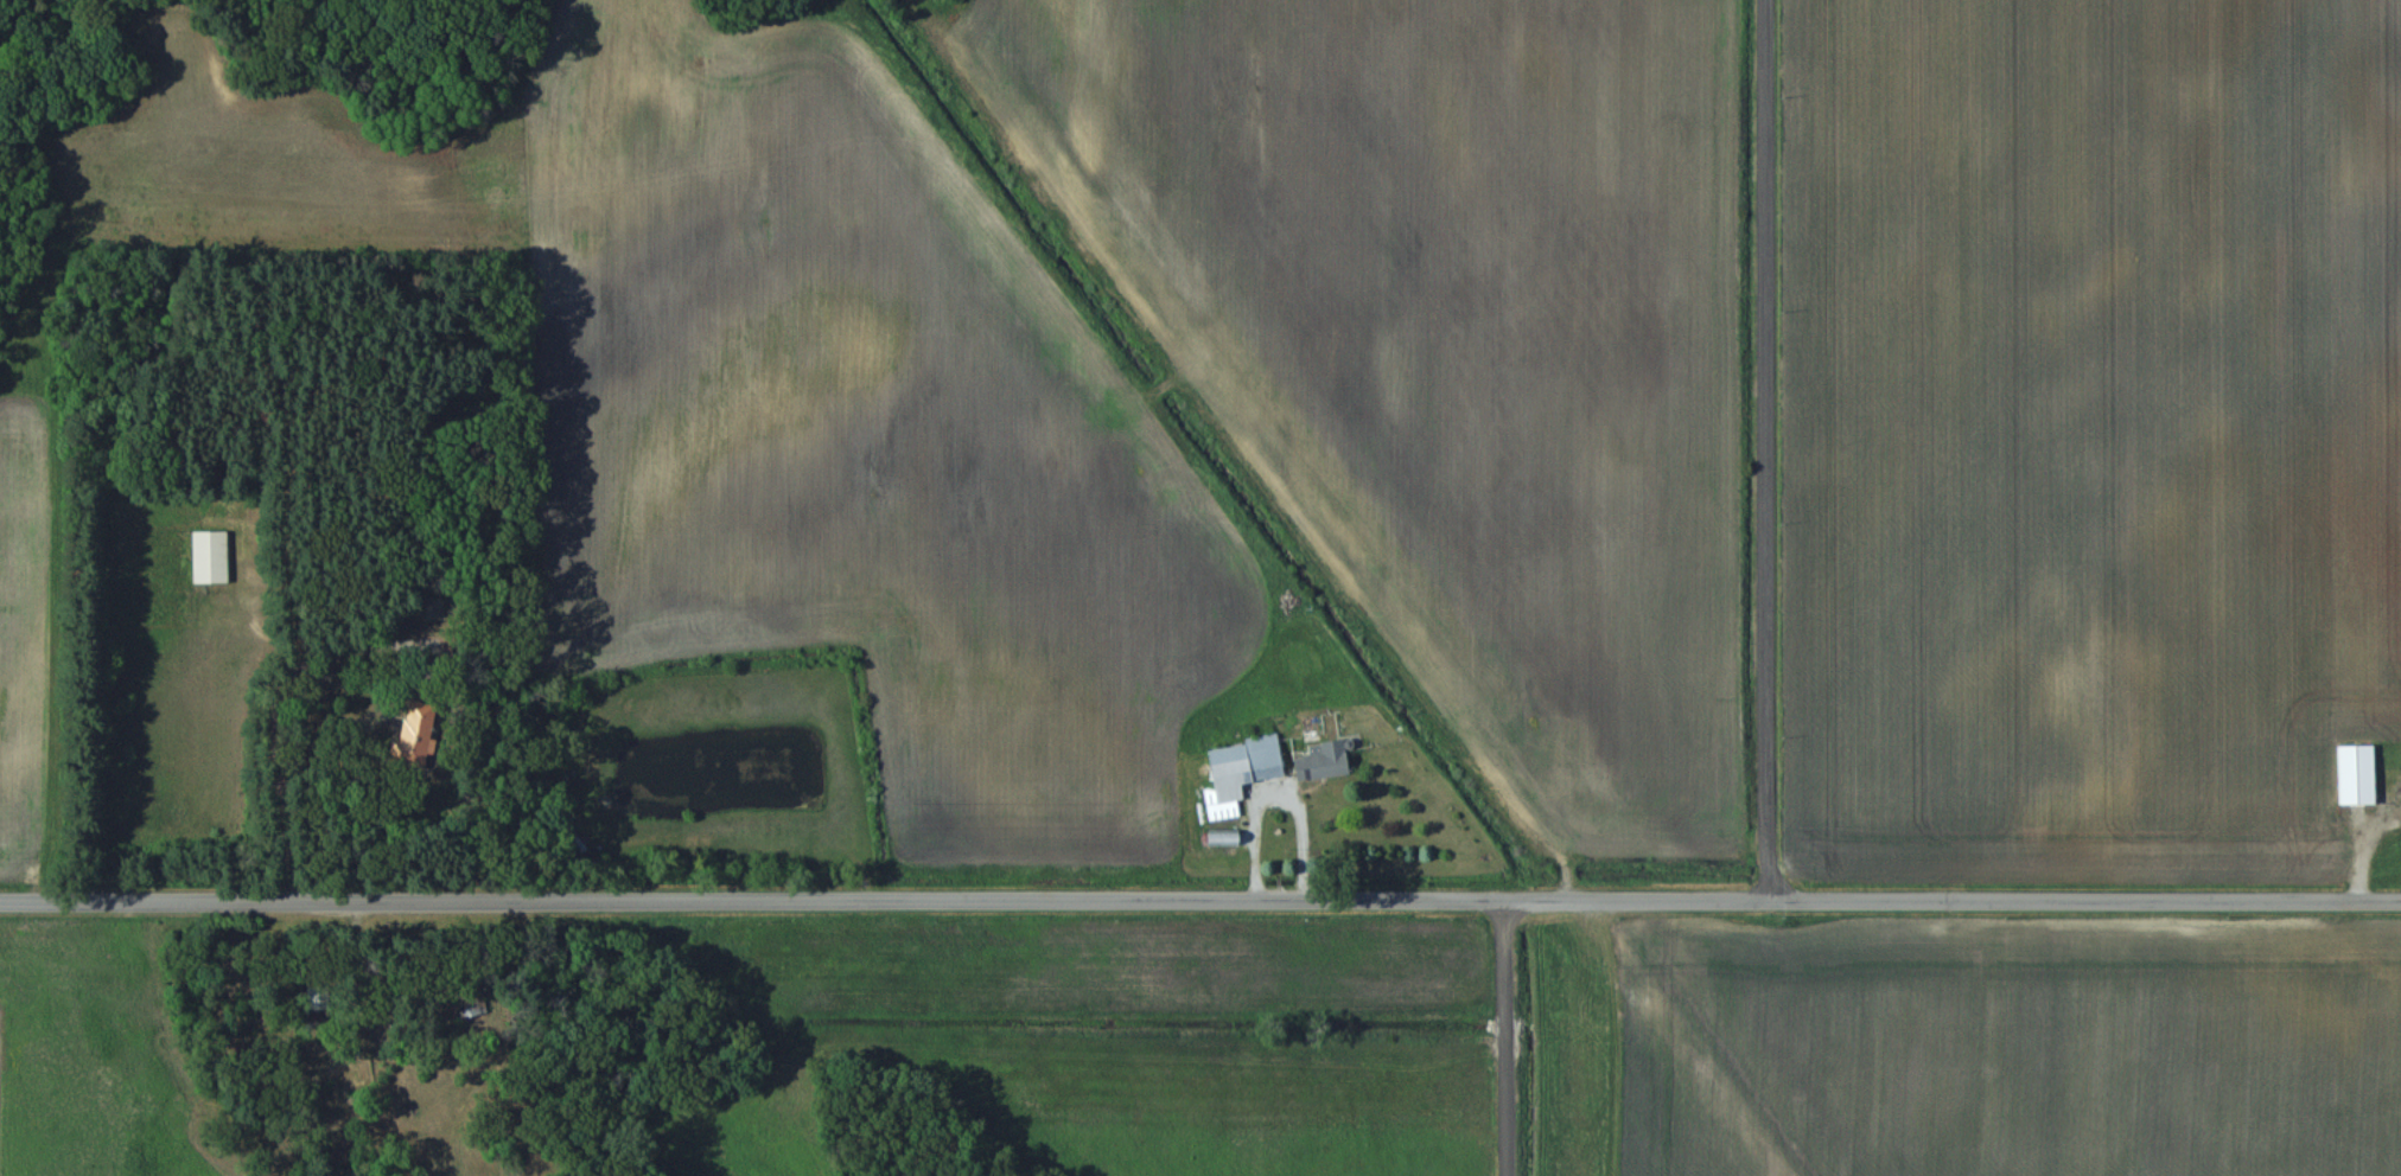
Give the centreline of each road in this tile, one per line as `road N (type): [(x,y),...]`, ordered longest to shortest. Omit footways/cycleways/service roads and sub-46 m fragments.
road 1 (residential): [(1502,900),(0,901)]
road 2 (residential): [(1769,900),(1767,0)]
road 3 (residential): [(2400,899),(1769,900)]
road 4 (residential): [(1505,1175),(1502,900)]
road 5 (residential): [(1769,900),(1502,900)]

